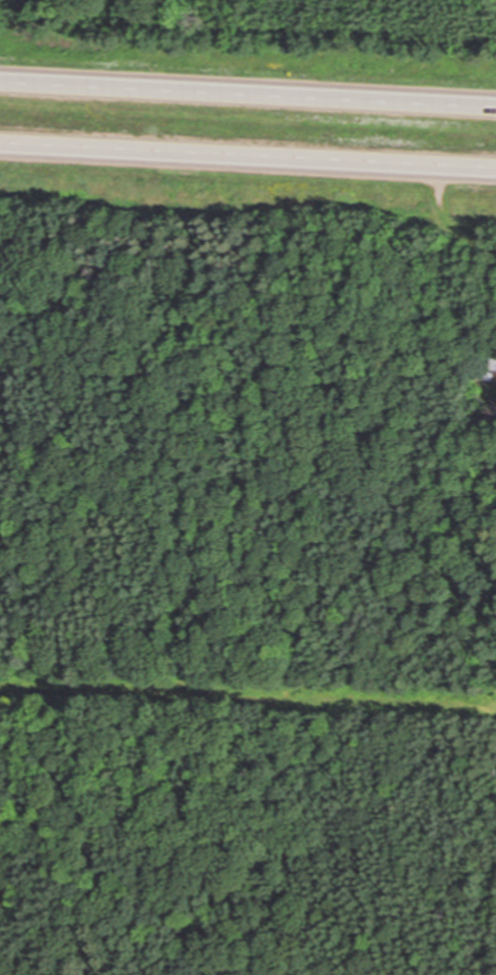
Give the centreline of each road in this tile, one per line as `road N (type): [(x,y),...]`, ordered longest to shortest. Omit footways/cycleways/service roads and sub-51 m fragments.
road 1 (motorway): [(0,138),(495,164)]
road 2 (motorway): [(495,107),(0,82)]

